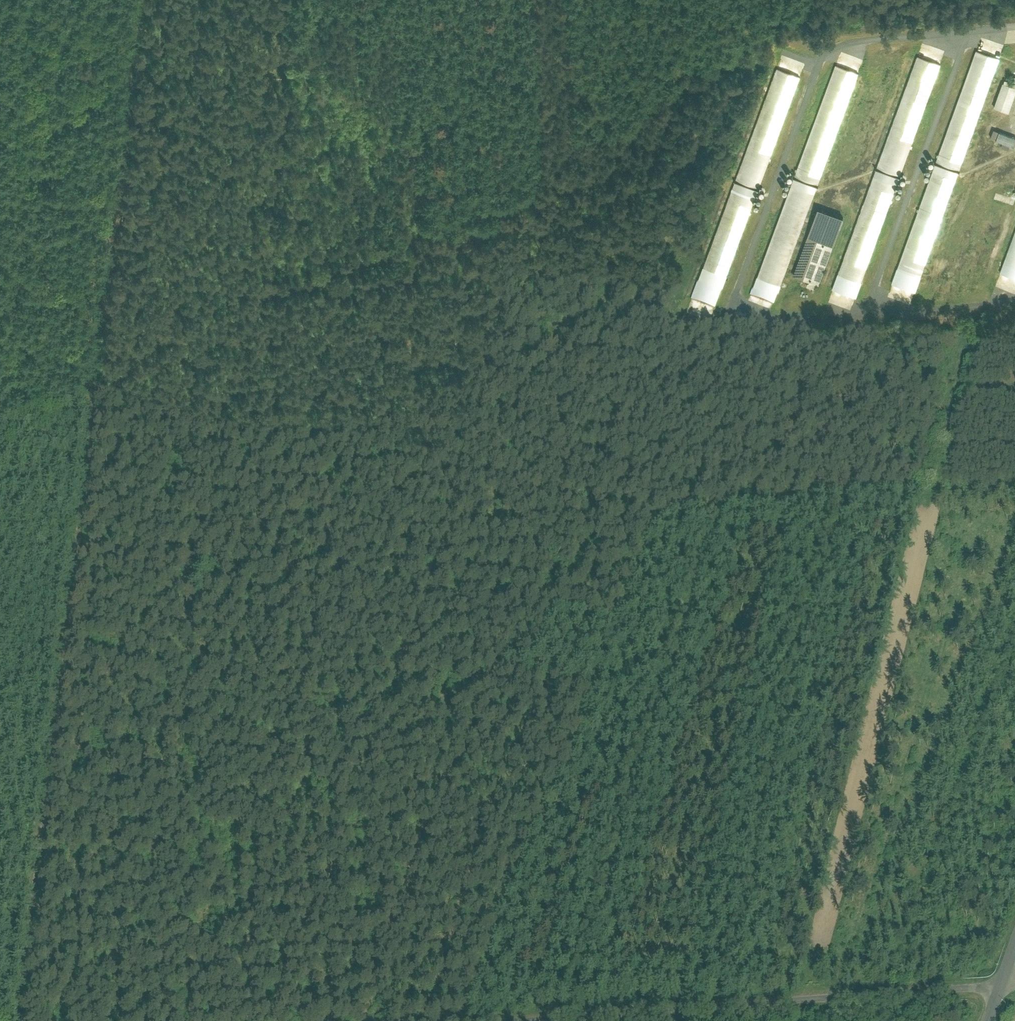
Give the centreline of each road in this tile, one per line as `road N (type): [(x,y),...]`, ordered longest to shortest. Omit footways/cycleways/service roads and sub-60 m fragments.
road 1 (unclassified): [(511,1020),(1004,984)]

